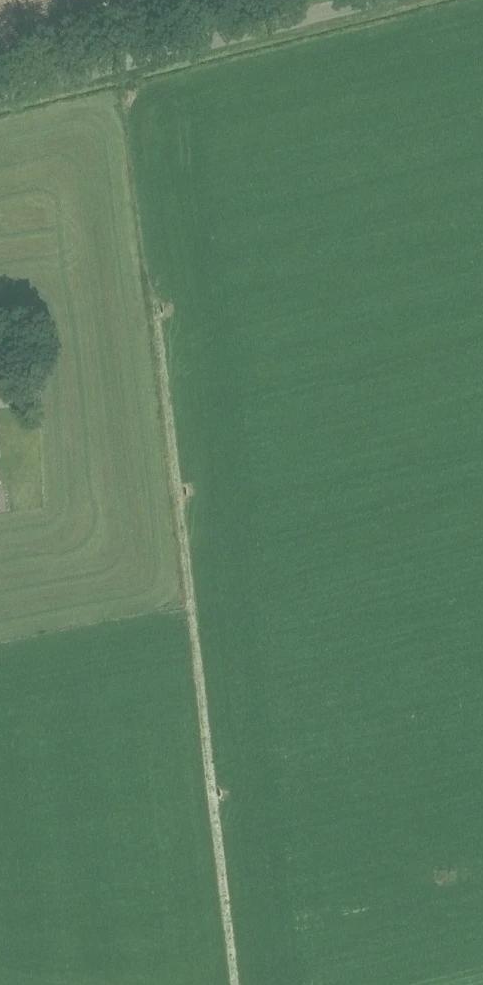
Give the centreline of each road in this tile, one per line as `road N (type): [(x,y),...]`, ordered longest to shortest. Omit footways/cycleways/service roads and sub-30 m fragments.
road 1 (unclassified): [(0,96),(370,0)]

